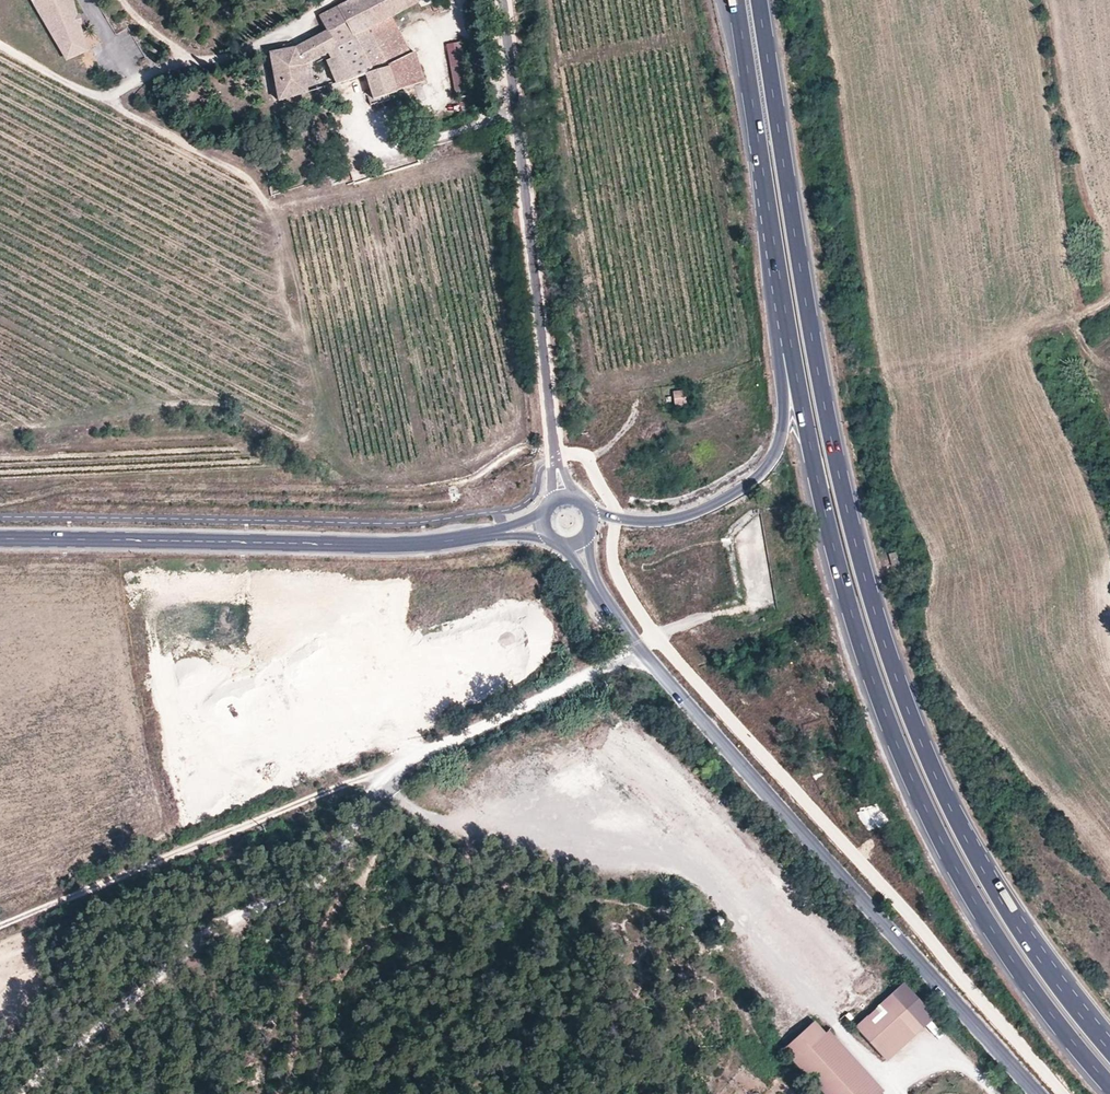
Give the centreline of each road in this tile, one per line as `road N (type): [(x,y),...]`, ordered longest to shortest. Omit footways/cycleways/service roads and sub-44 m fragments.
road 1 (primary): [(737,0),(791,358),(856,632),(940,842),(1019,971),(1109,1084)]
road 2 (primary): [(1034,953),(926,749),(859,549),(814,343),(761,0)]
road 3 (track): [(640,650),(388,769),(0,926)]
road 4 (primary): [(735,0),(781,438),(755,479),(689,515),(636,521),(590,509)]
road 5 (tertiary): [(1037,1093),(603,600)]
road 6 (track): [(388,769),(381,792),(455,834),(538,829),(693,876),(818,1003)]
road 7 (tertiary): [(0,538),(446,544),(498,533)]
road 8 (residential): [(552,430),(500,0)]
road 9 (track): [(883,362),(1038,335),(1109,299)]
road 10 (primary): [(1109,1051),(1034,953)]

